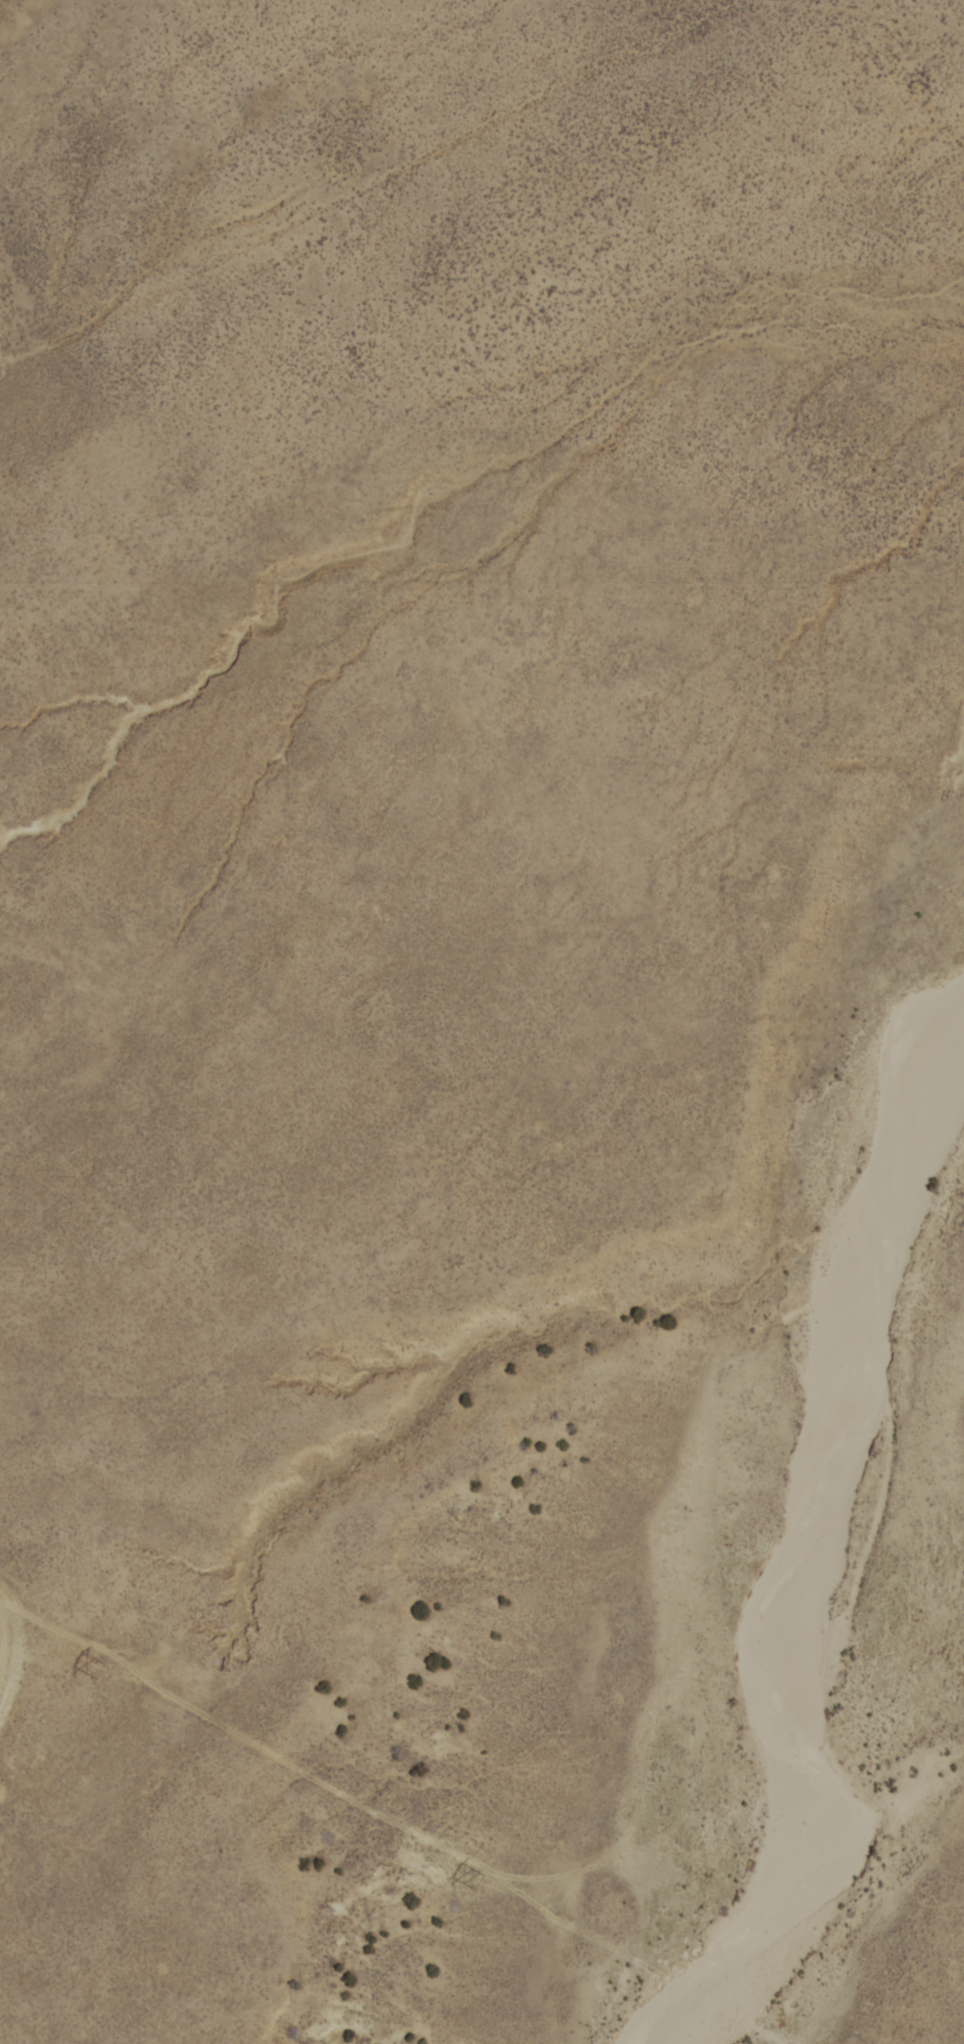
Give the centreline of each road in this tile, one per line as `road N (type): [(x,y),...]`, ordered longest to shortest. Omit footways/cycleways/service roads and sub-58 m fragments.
road 1 (residential): [(0,391),(205,299),(400,134),(522,60),(680,2),(715,0)]

